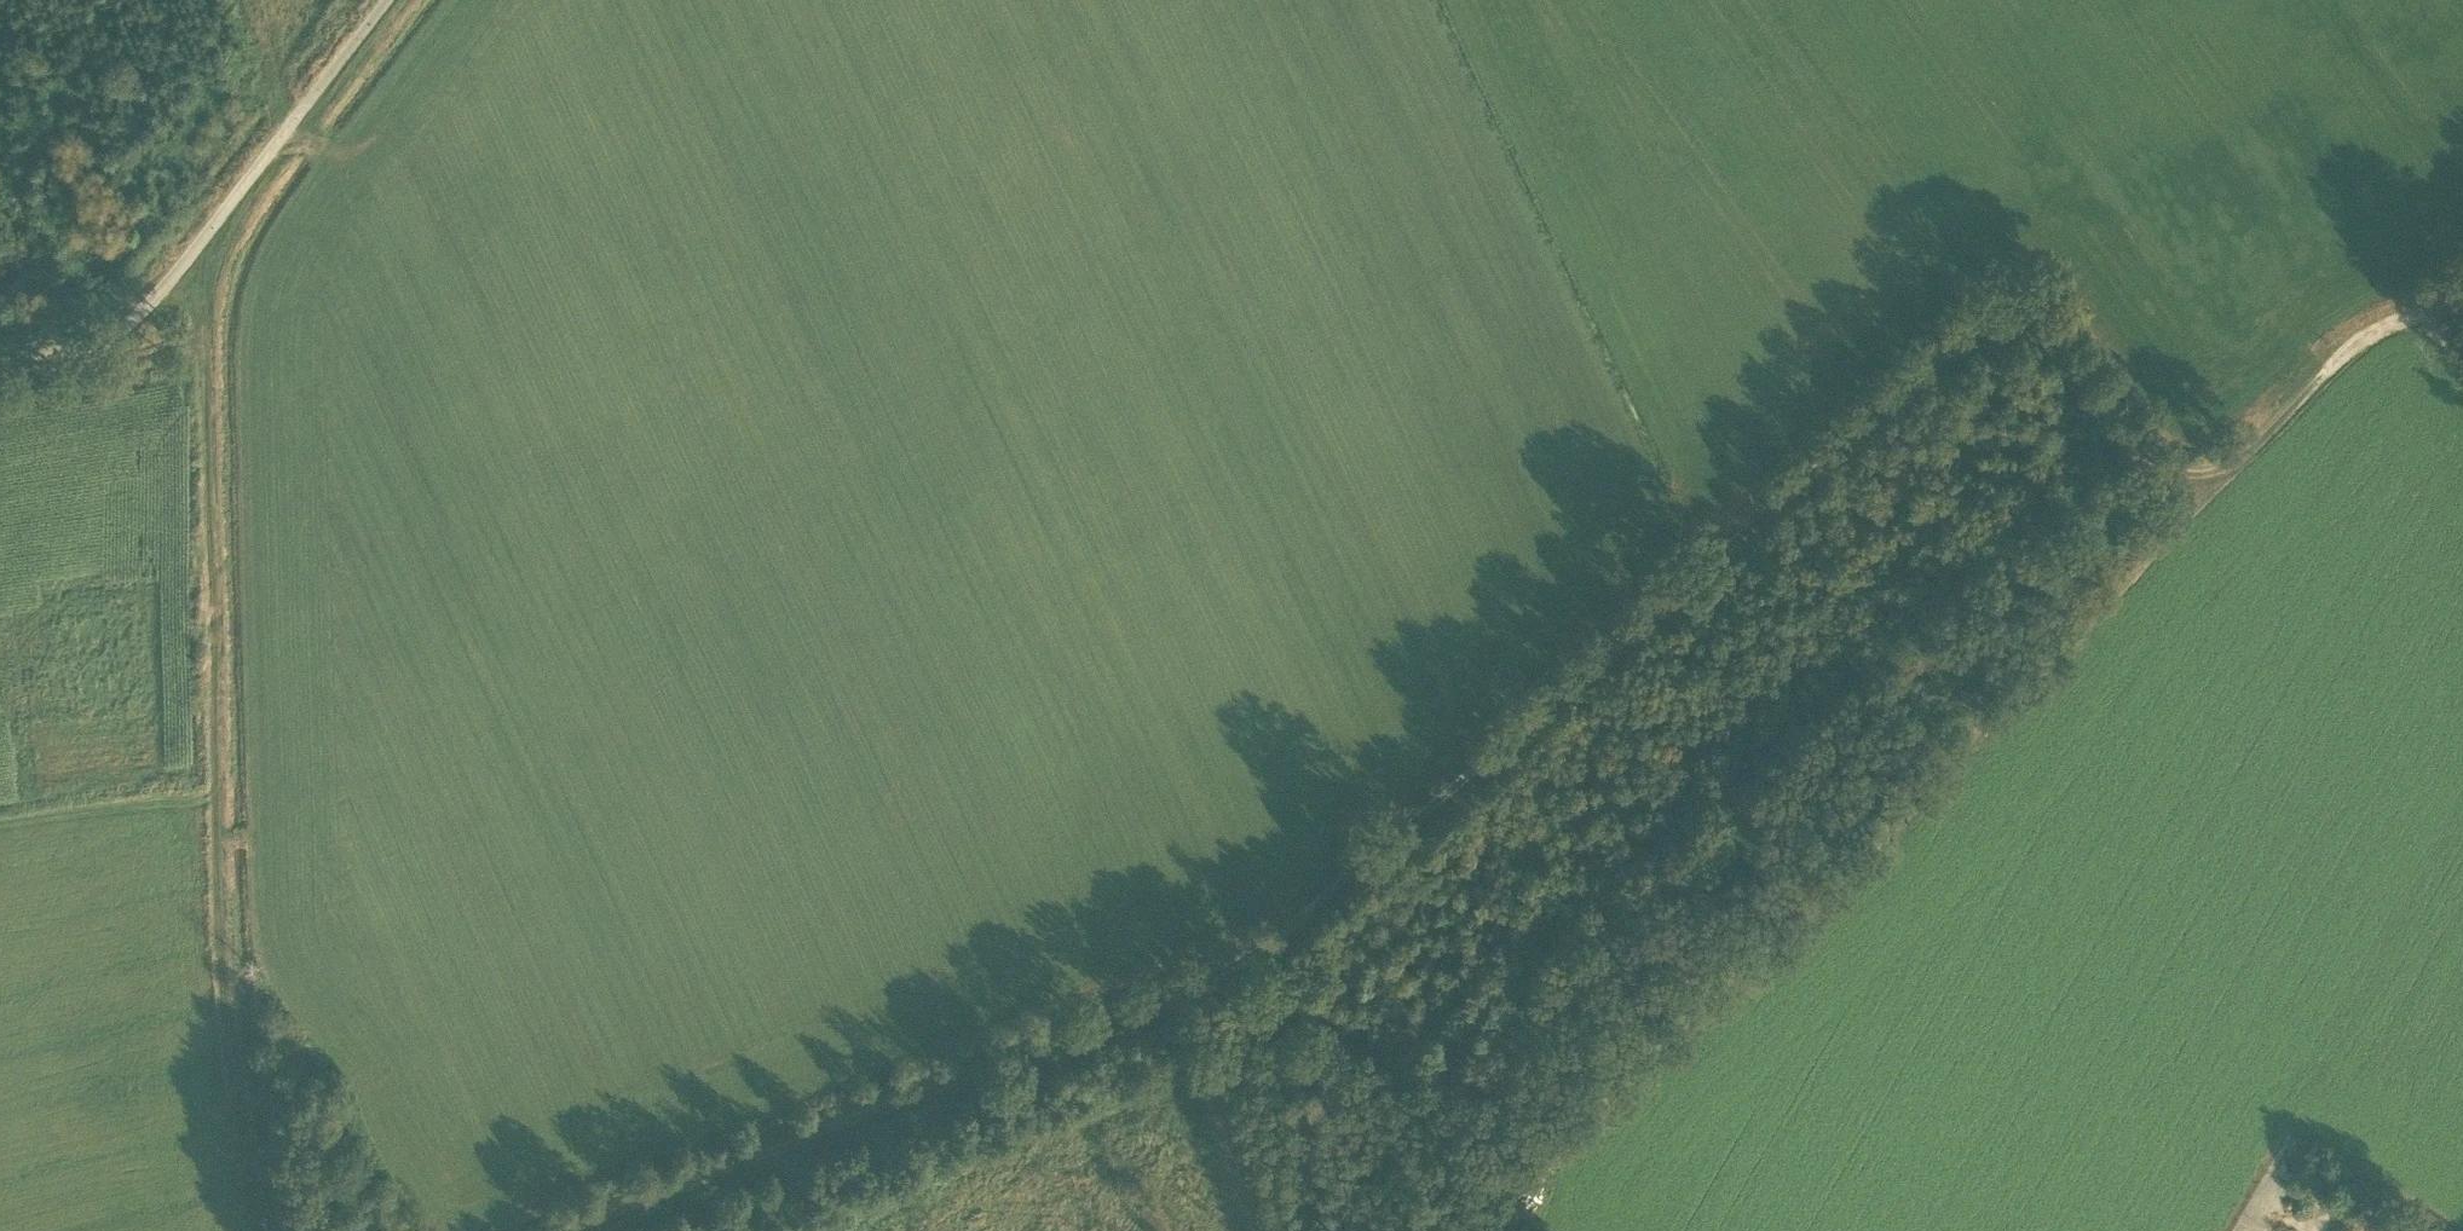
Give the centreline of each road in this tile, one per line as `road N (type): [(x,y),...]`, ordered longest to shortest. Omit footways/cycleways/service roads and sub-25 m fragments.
road 1 (track): [(2462,308),(2427,313),(2367,337),(2252,452),(2209,473),(2154,460),(2131,441),(2078,353),(2056,335),(2032,324),(1975,334),(1260,952),(567,1230)]
road 2 (track): [(258,165),(218,278),(211,396),(228,1040),(262,1230)]
road 3 (unclassified): [(0,359),(84,344),(132,321),(385,0)]

